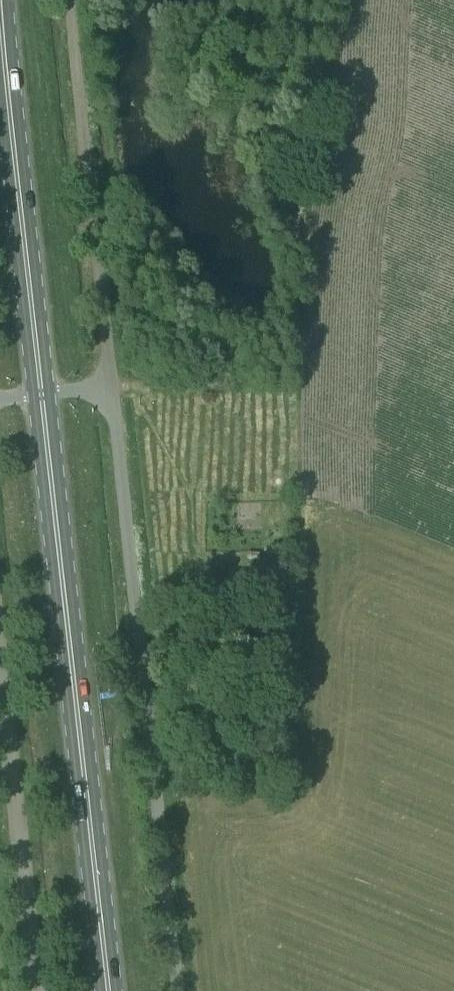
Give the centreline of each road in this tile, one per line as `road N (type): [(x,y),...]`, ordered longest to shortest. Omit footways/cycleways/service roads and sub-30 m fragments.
road 1 (unclassified): [(177,990),(110,393)]
road 2 (primary): [(108,990),(42,398)]
road 3 (unclassified): [(110,393),(72,0)]
road 4 (primary): [(42,398),(0,22)]
road 5 (unclassified): [(33,990),(0,690)]

